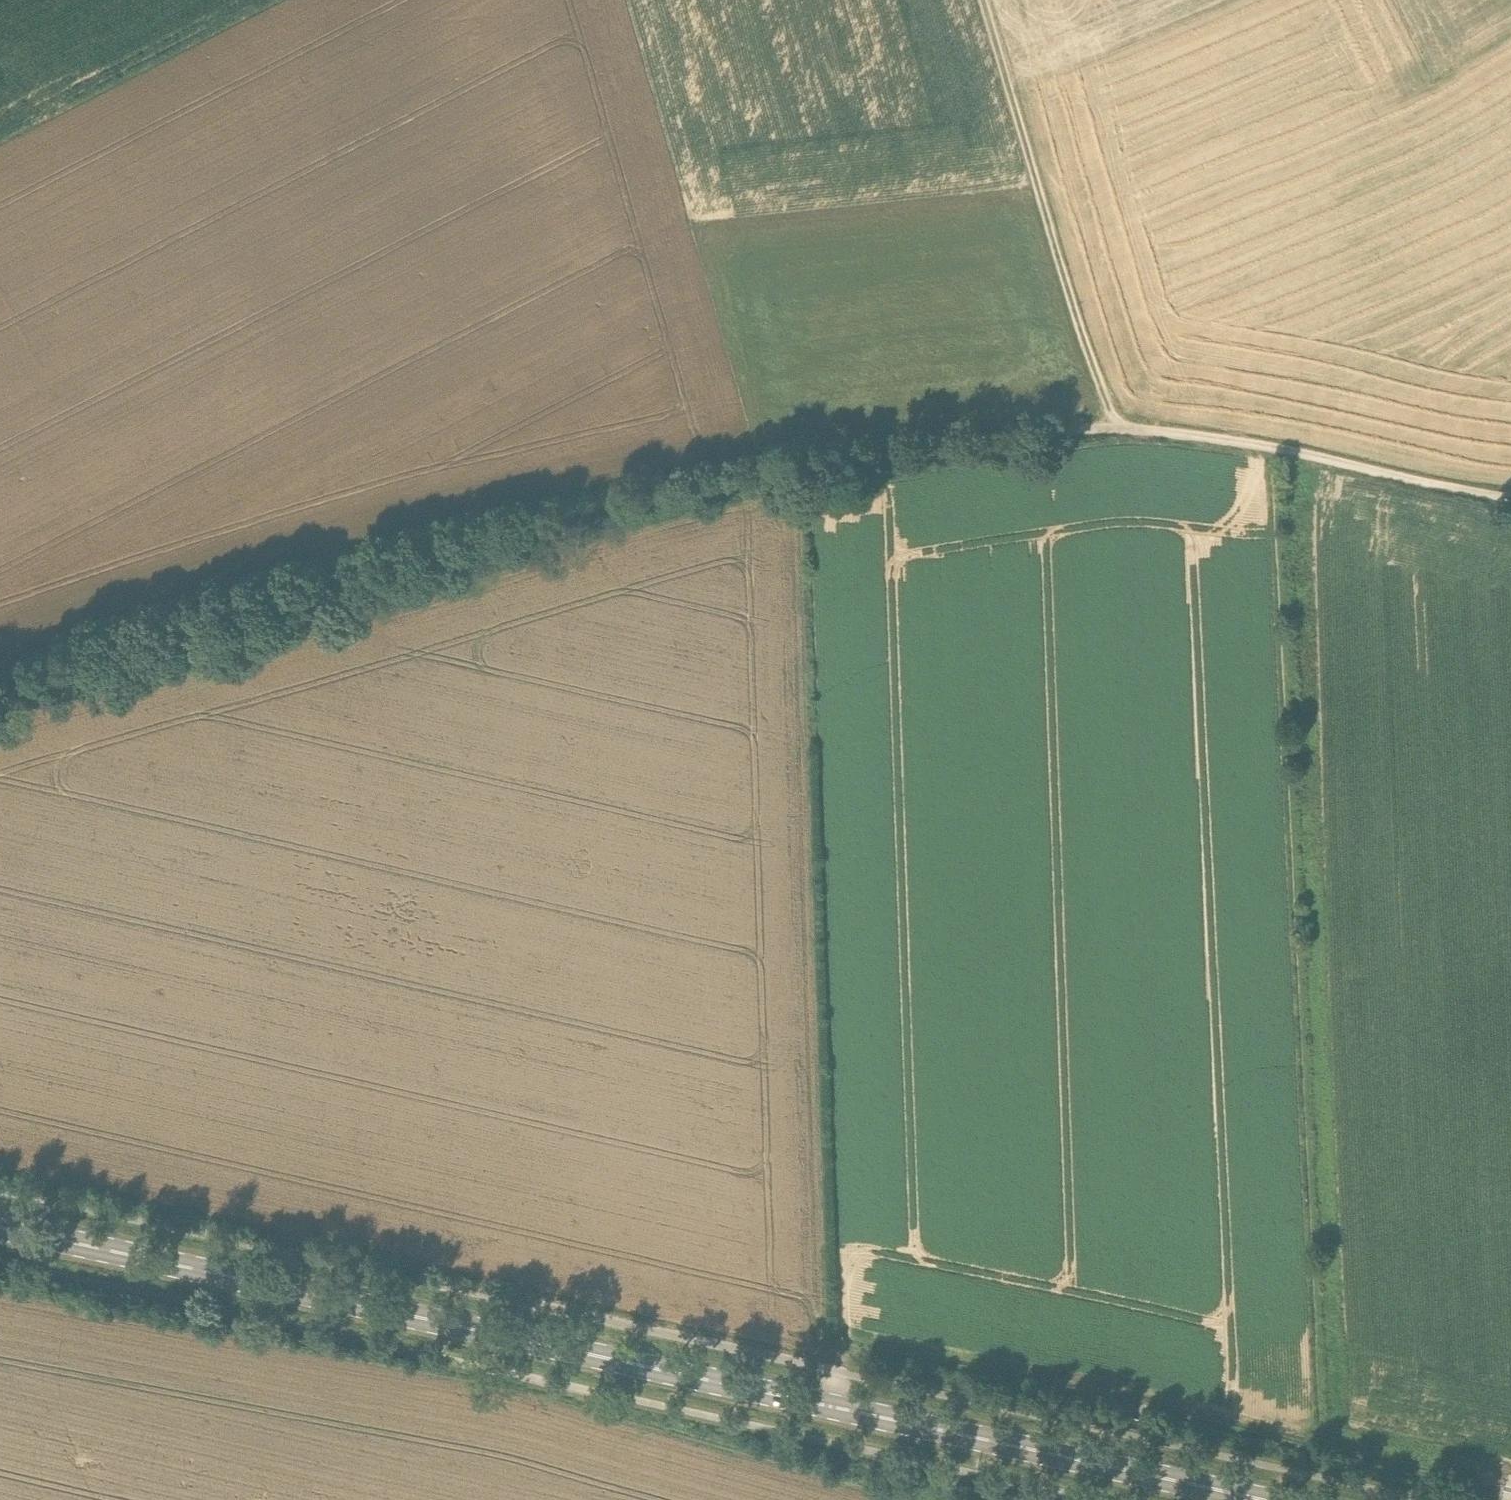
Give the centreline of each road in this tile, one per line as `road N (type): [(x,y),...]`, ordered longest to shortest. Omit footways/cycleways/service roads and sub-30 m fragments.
road 1 (primary): [(1259,1499),(0,1228)]
road 2 (track): [(0,692),(396,563),(632,503),(836,459),(1111,429)]
road 3 (track): [(1111,429),(982,0)]
road 4 (track): [(1111,429),(1273,450),(1510,500)]

